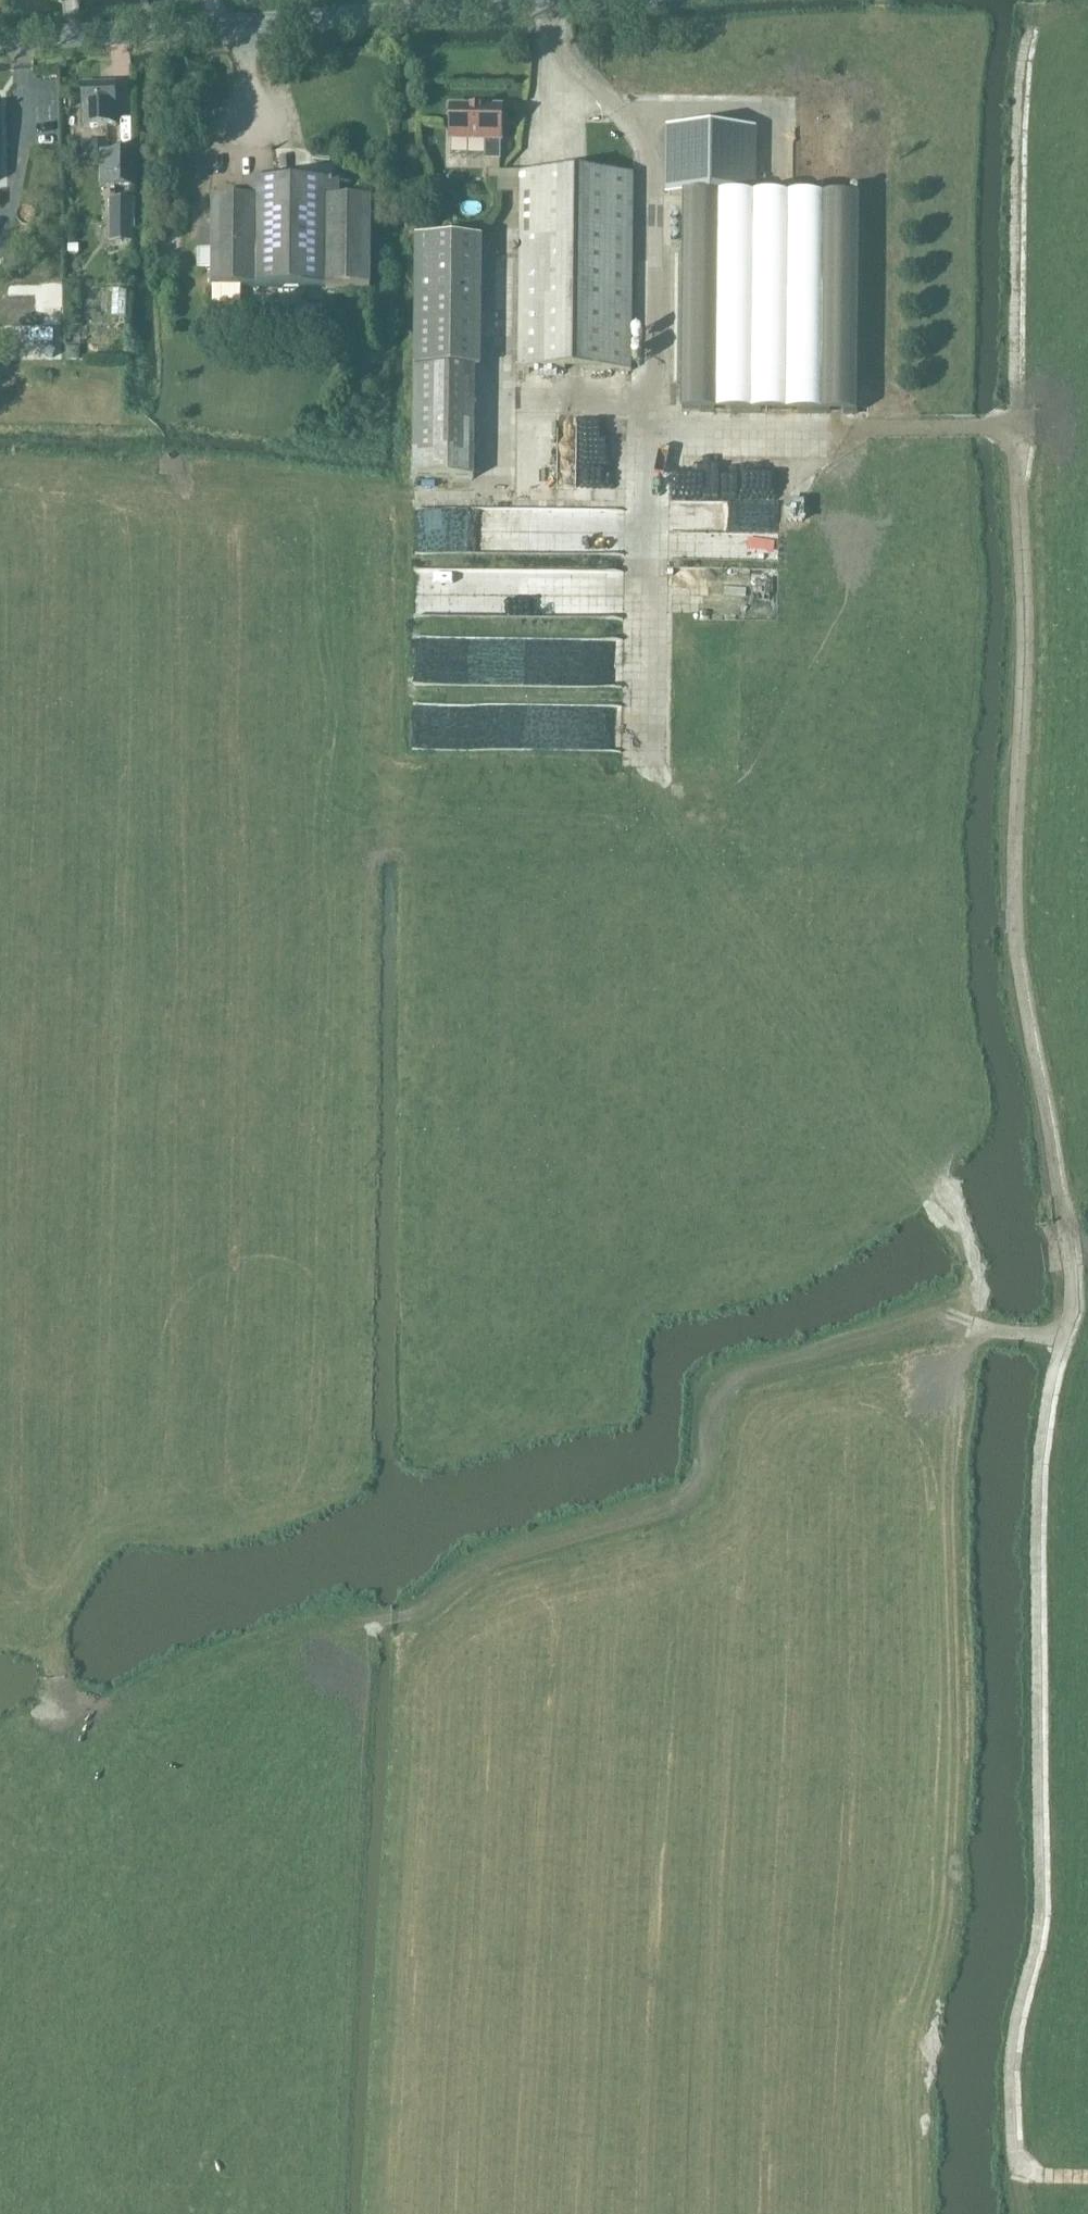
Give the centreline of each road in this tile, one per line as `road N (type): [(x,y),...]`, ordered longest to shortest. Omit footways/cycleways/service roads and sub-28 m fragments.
road 1 (track): [(1064,1337),(1074,1286),(1017,971),(1013,819),(1026,612),(1016,428),(1019,133),(1035,0)]
road 2 (track): [(1087,2177),(1022,2175),(1010,2091),(1039,1914),(1038,1571),(1046,1404),(1064,1337),(983,1331),(960,1320)]
road 3 (tertiary): [(0,39),(563,0)]
road 4 (track): [(1016,428),(830,429)]

